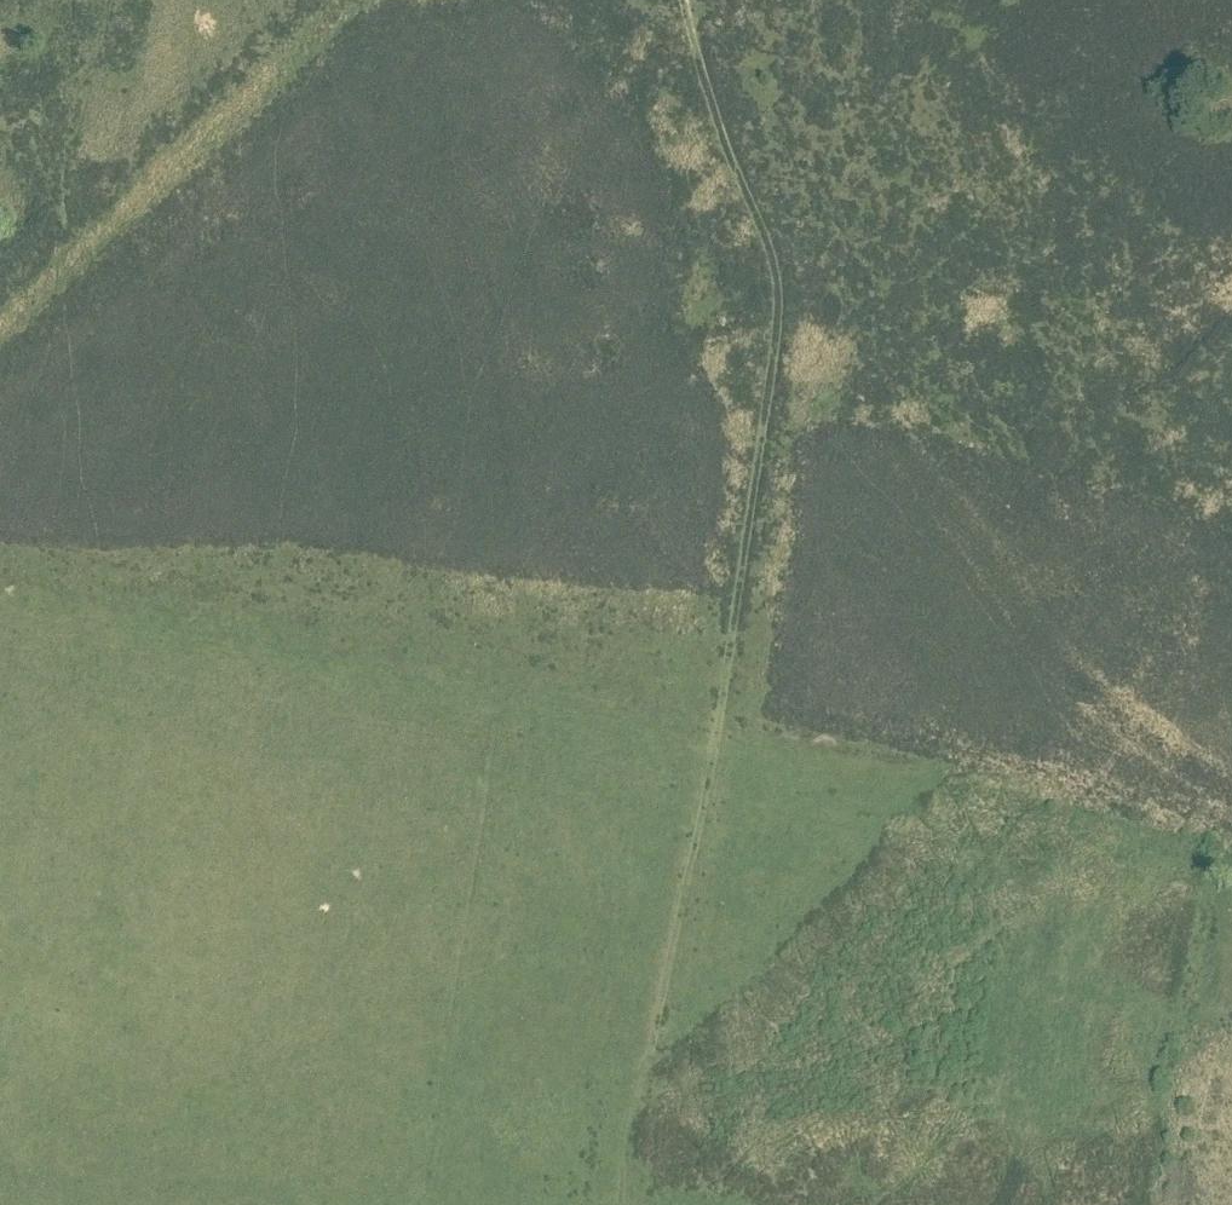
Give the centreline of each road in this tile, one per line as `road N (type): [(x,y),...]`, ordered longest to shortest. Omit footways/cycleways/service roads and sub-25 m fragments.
road 1 (track): [(622,1204),(622,1145),(696,828),(774,354),(776,290),(764,237),(722,149),(682,0)]

